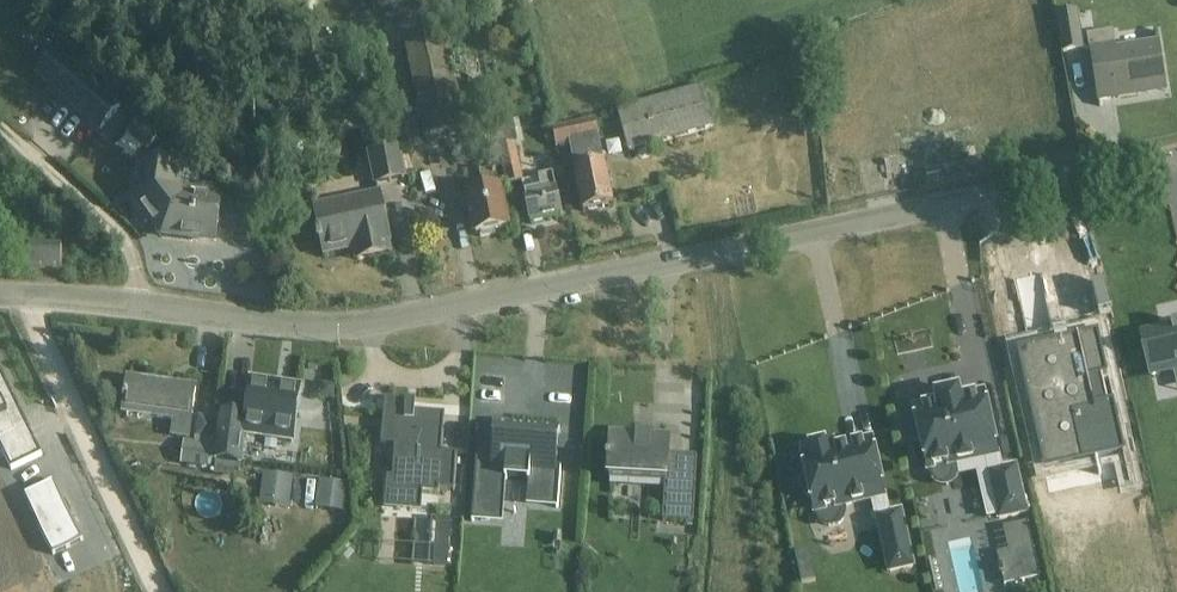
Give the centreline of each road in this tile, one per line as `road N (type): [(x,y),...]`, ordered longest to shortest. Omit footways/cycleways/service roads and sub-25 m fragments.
road 1 (tertiary): [(131,307),(313,325),(382,321),(1176,160)]
road 2 (unclassified): [(33,297),(35,326),(161,591)]
road 3 (unclassified): [(131,307),(128,246),(0,131)]

